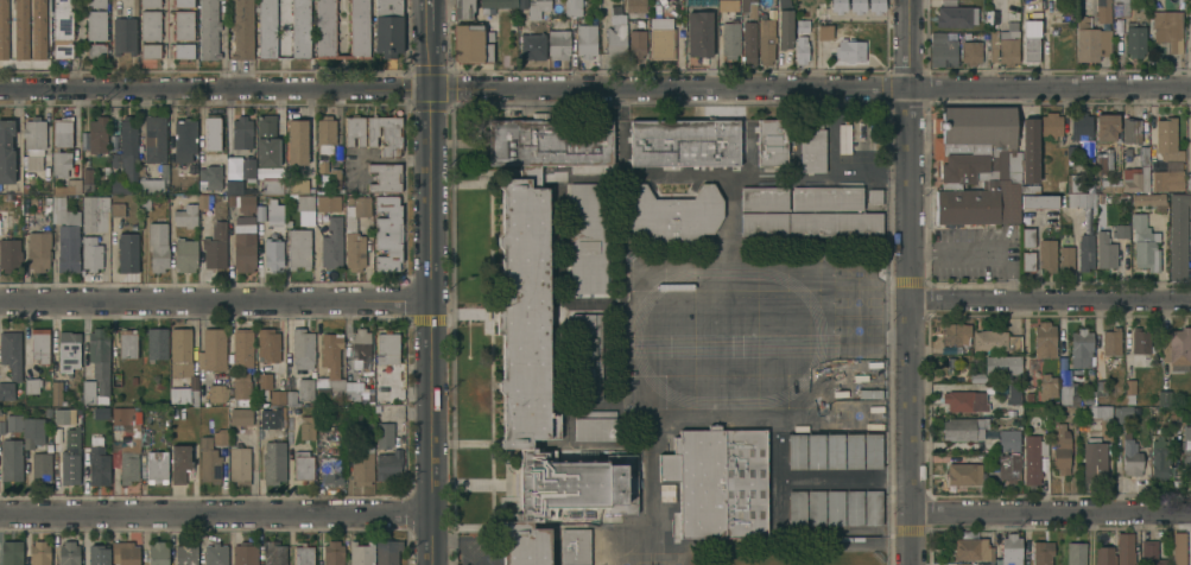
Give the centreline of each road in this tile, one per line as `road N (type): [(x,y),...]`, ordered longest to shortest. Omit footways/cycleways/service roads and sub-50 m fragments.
road 1 (residential): [(0,90),(1190,89)]
road 2 (residential): [(906,0),(909,564)]
road 3 (tertiary): [(426,31),(429,564)]
road 4 (residential): [(0,516),(429,516)]
road 5 (residential): [(0,303),(426,303)]
road 6 (residential): [(907,303),(1190,303)]
road 7 (residential): [(908,512),(1190,514)]

